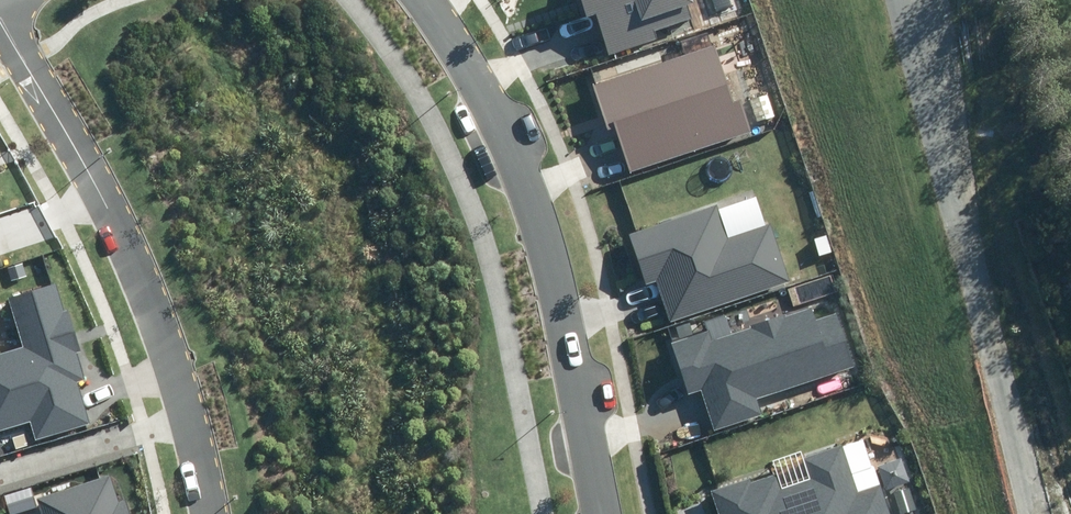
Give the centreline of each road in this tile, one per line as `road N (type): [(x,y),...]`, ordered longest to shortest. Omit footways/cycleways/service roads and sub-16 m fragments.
road 1 (residential): [(415,0),(490,103),(544,233),(603,513)]
road 2 (residential): [(208,513),(190,415),(114,228),(63,115),(0,18)]
road 3 (track): [(903,0),(1043,513)]

